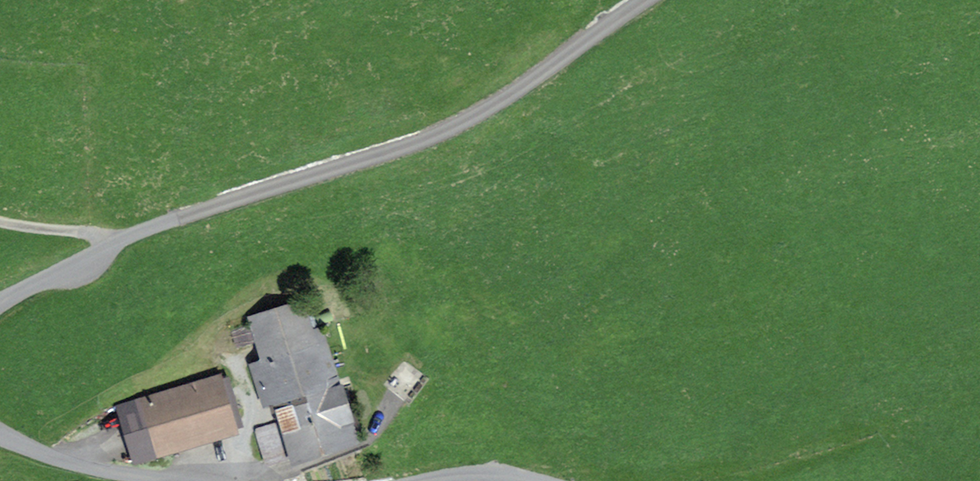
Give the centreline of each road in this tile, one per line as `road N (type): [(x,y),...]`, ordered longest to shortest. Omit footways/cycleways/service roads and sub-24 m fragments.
road 1 (residential): [(0,301),(130,239),(451,129),(642,0)]
road 2 (residential): [(159,480),(0,441)]

